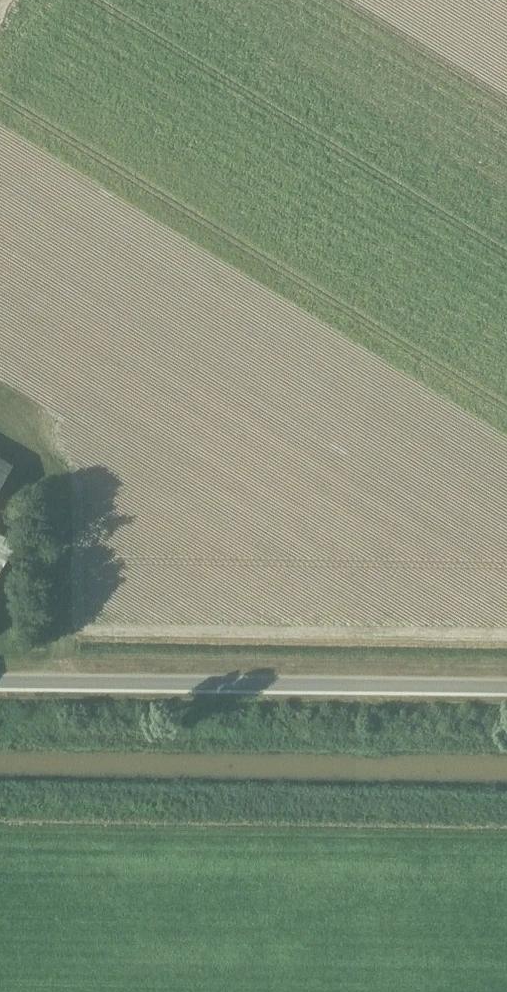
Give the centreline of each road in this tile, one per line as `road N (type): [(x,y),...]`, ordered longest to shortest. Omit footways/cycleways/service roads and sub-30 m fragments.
road 1 (unclassified): [(506,687),(0,682)]

